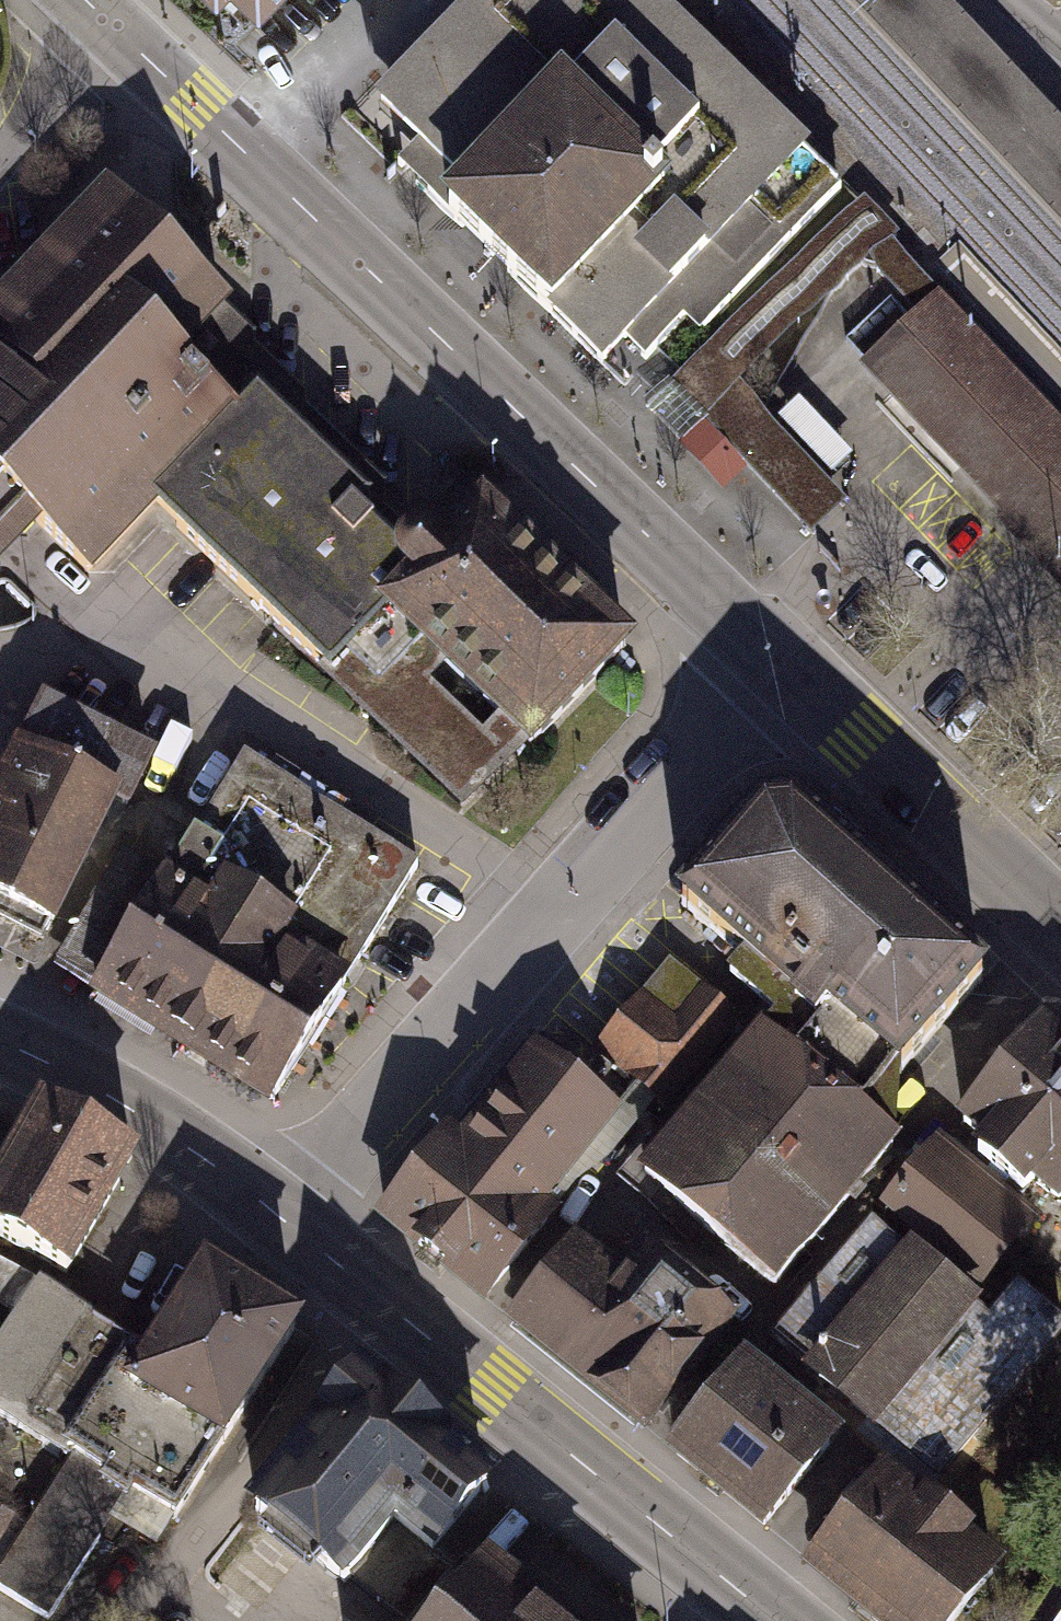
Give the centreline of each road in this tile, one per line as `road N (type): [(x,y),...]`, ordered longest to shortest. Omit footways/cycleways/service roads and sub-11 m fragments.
road 1 (tertiary): [(113,30),(780,667)]
road 2 (residential): [(279,1221),(780,667)]
road 3 (secondary): [(778,1620),(380,1299)]
road 4 (residential): [(129,1620),(380,1299)]
road 5 (tertiary): [(780,667),(1060,930)]
road 6 (secondary): [(279,1221),(122,1109),(0,1045)]
road 7 (residential): [(113,30),(0,162)]
road 8 (secondary): [(380,1299),(279,1221)]

